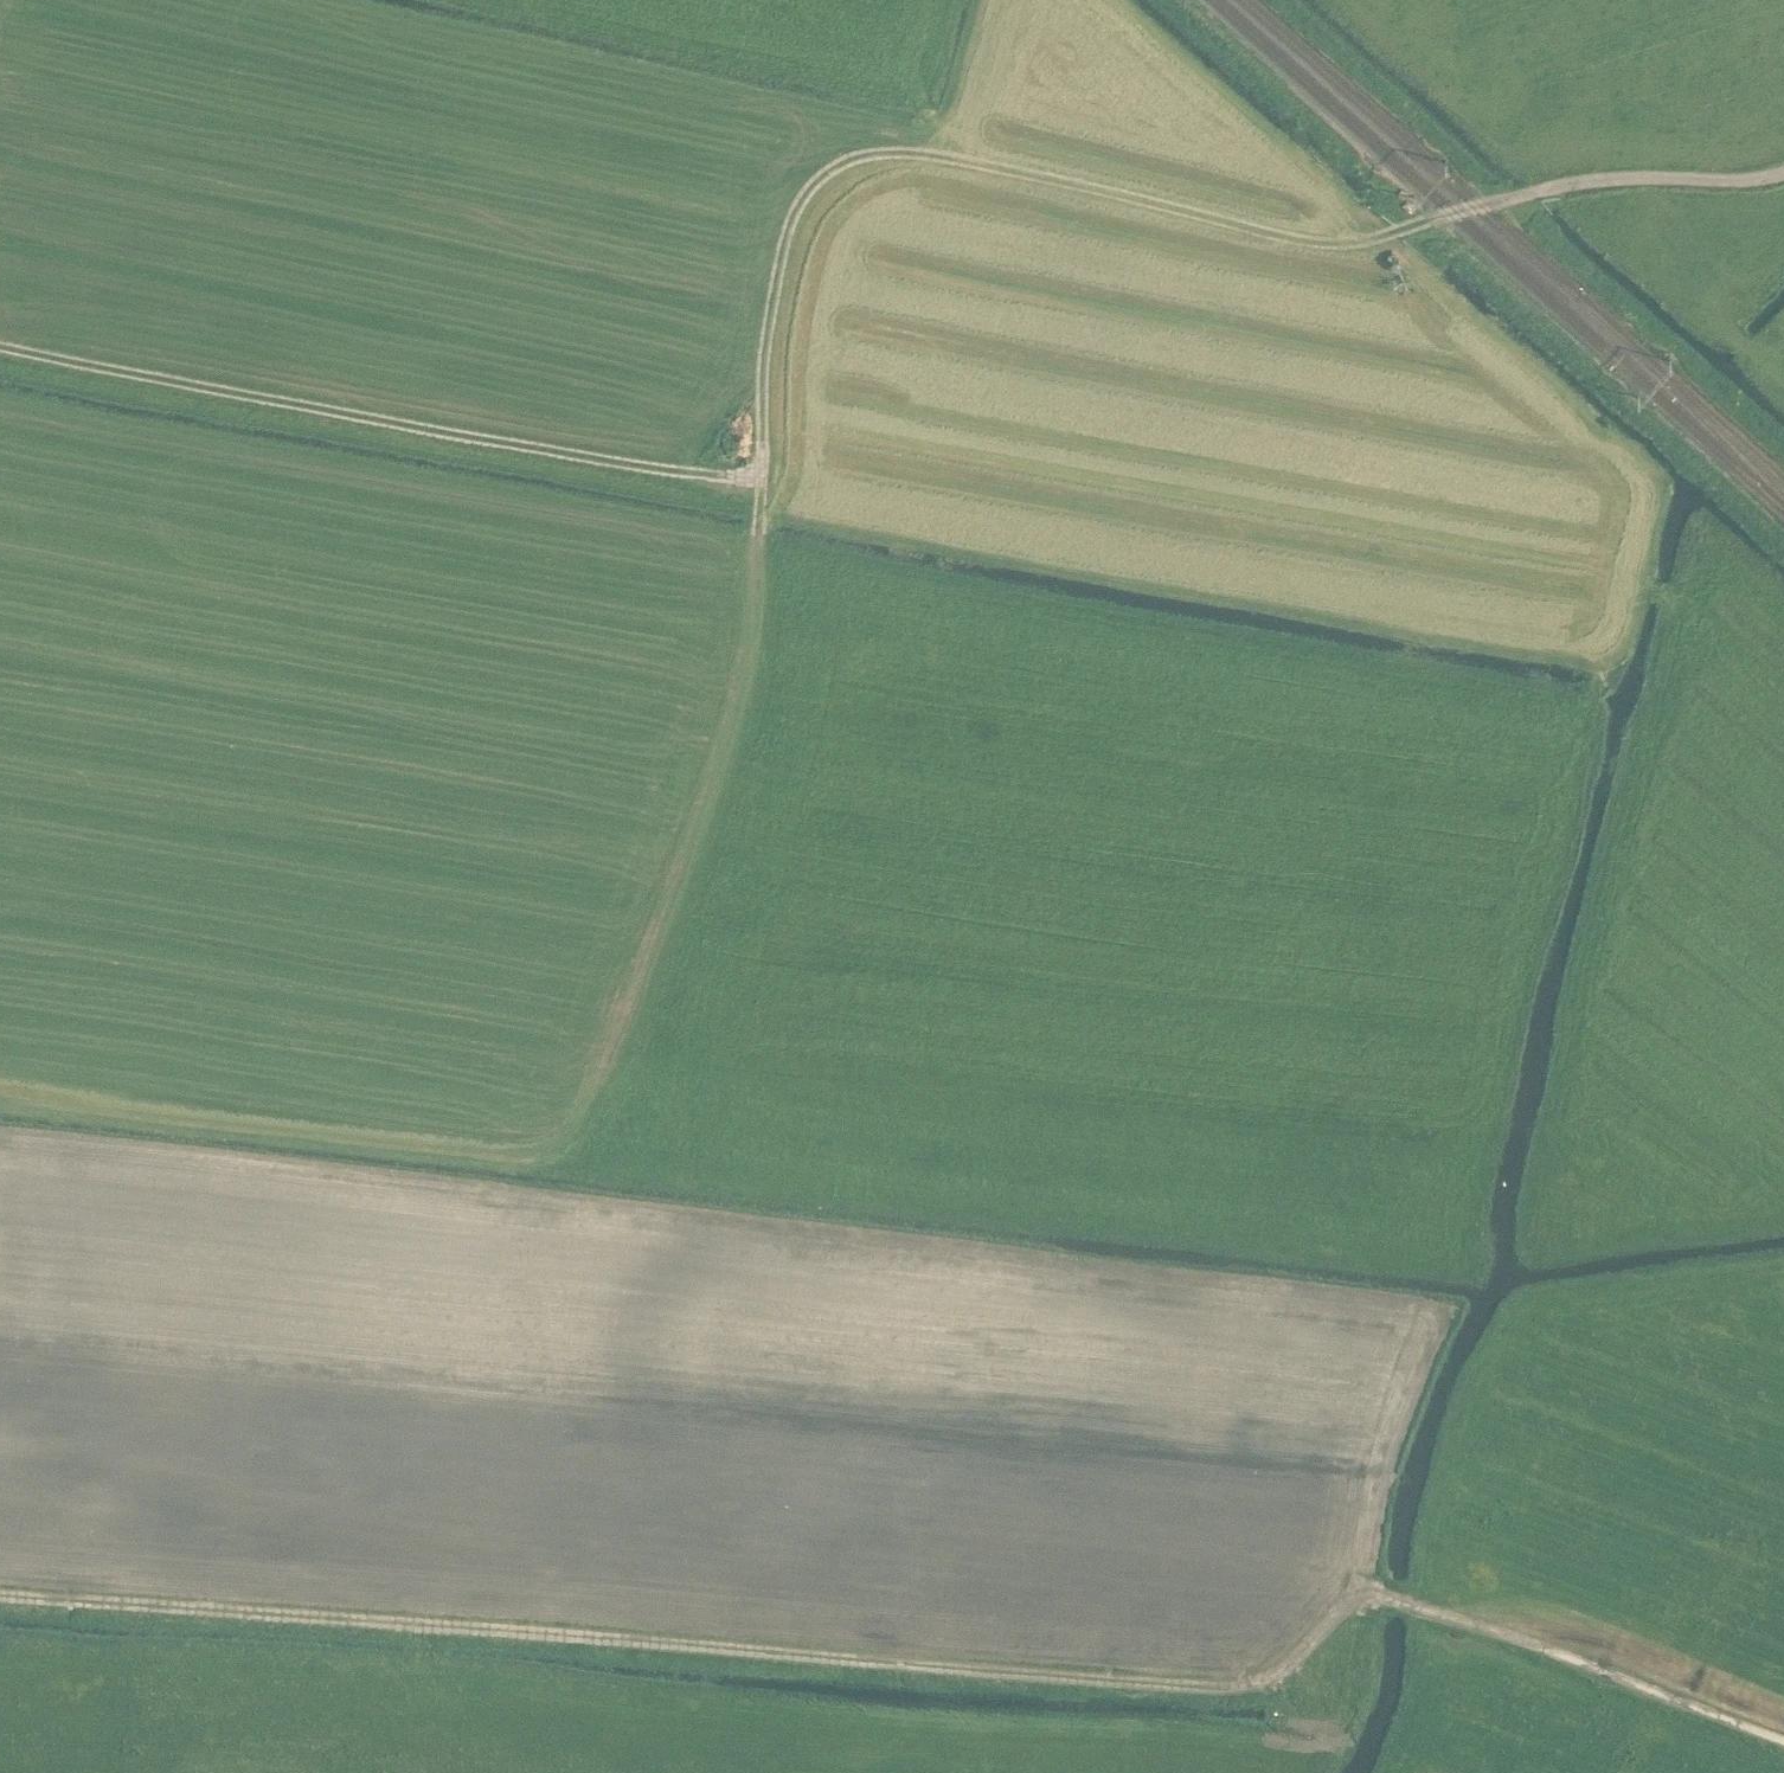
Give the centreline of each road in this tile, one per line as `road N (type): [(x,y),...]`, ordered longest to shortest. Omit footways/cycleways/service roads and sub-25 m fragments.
road 1 (track): [(0,1593),(1234,1686),(1271,1675),(1373,1588),(1783,1741)]
road 2 (track): [(761,477),(770,298),(798,206),(815,182),(845,163),(920,154),(1338,246),(1602,178),(1783,171)]
road 3 (track): [(0,352),(718,481),(761,477)]
road 4 (track): [(712,811),(757,668),(761,477)]

